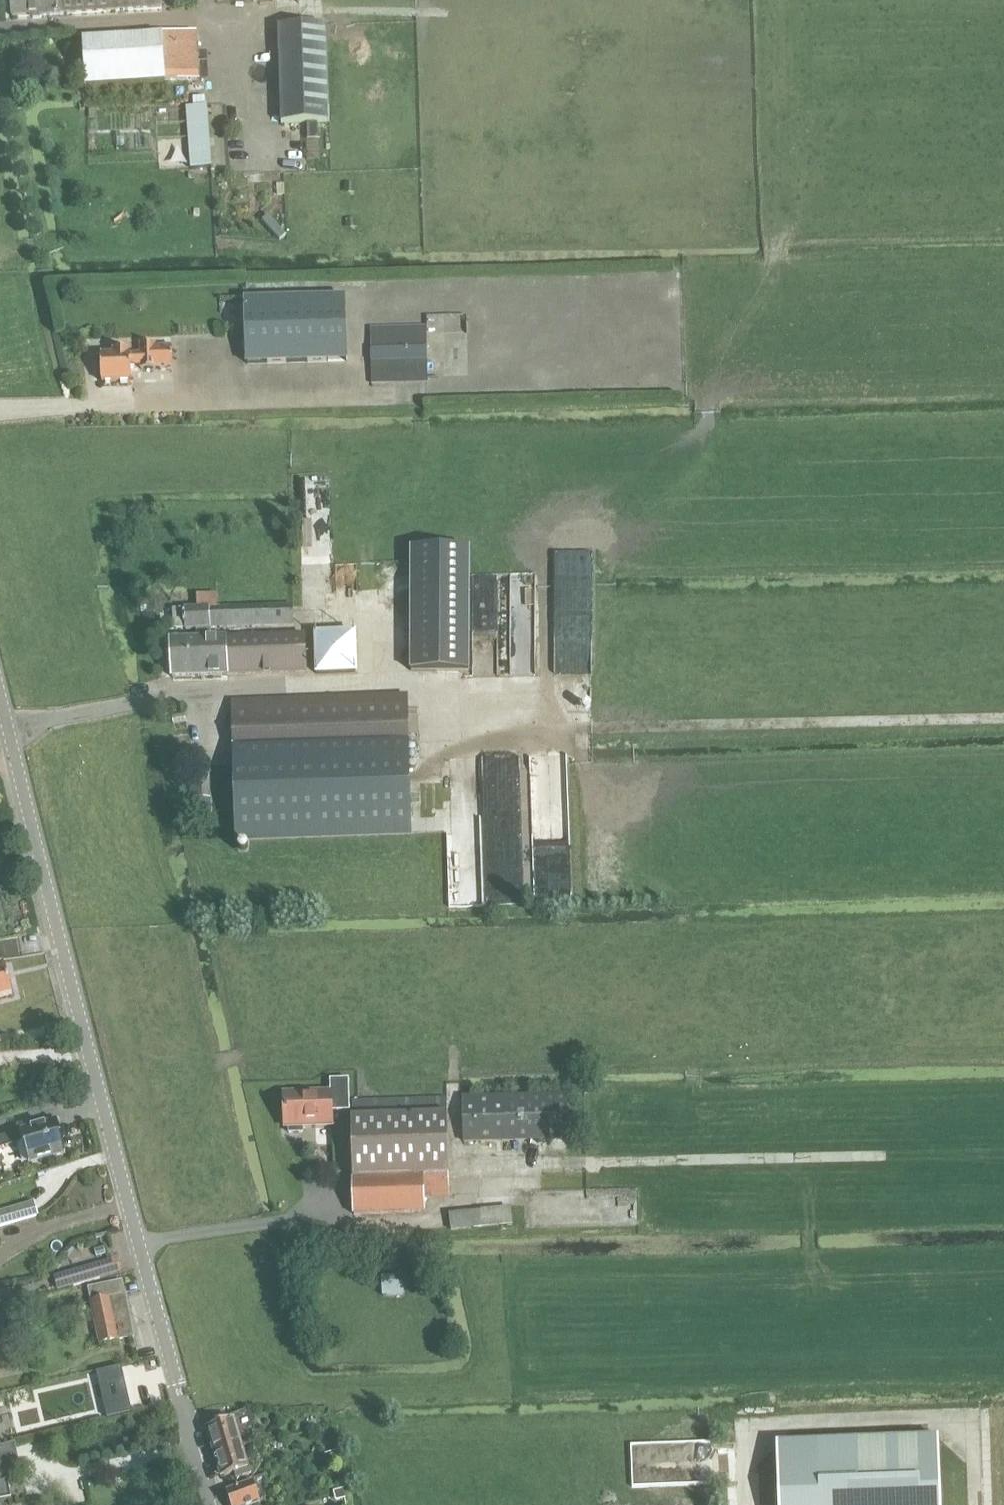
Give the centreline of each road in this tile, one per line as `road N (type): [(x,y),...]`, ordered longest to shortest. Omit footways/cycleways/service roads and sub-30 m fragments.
road 1 (tertiary): [(215,1504),(0,698)]

